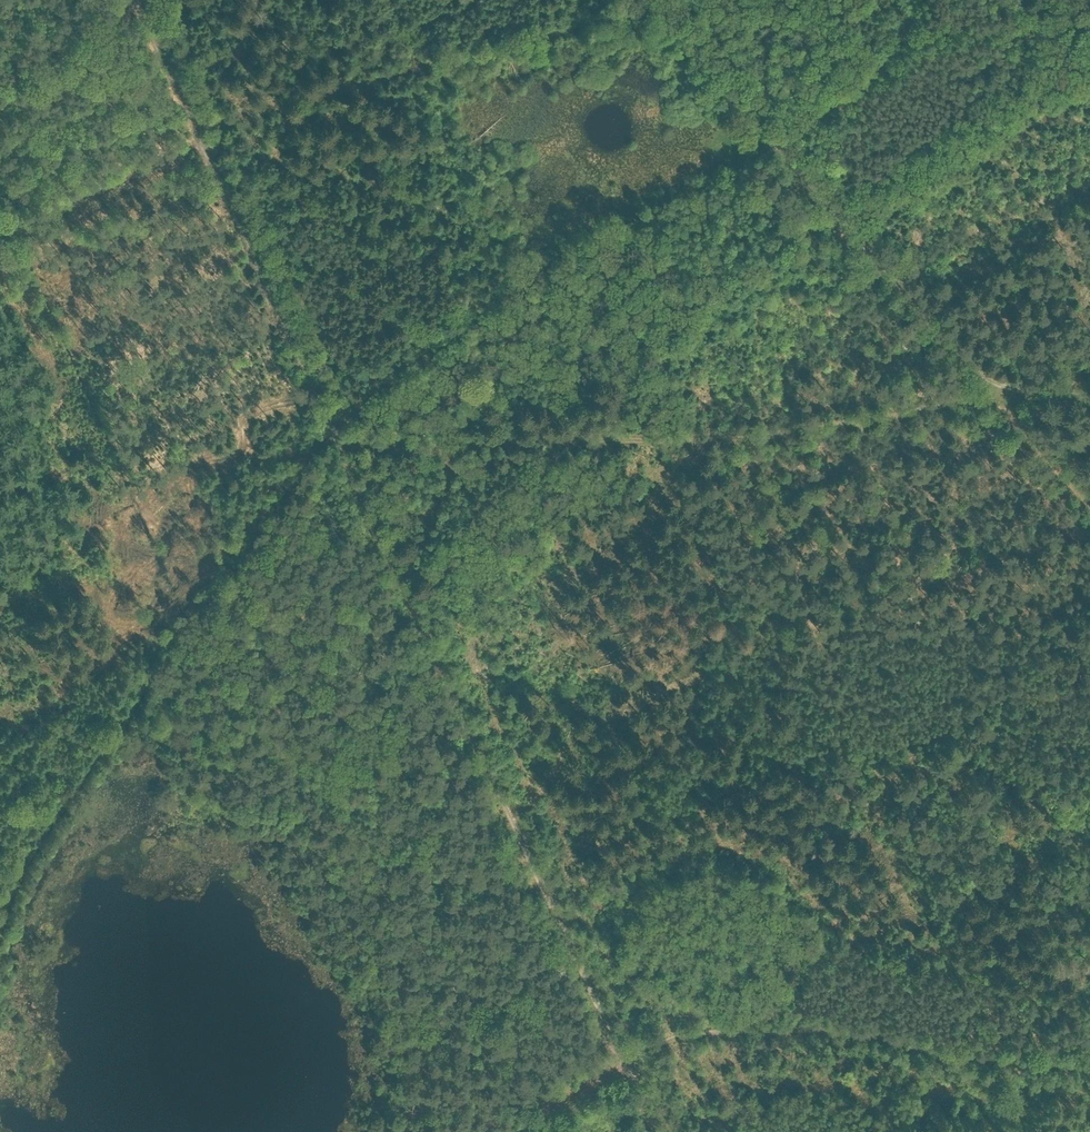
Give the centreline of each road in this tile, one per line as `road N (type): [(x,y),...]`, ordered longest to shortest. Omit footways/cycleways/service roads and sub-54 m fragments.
road 1 (track): [(406,590),(196,127)]
road 2 (track): [(658,6),(196,127)]
road 3 (track): [(620,1058),(685,1035),(802,1030),(1089,1060)]
road 4 (track): [(196,127),(139,0)]

